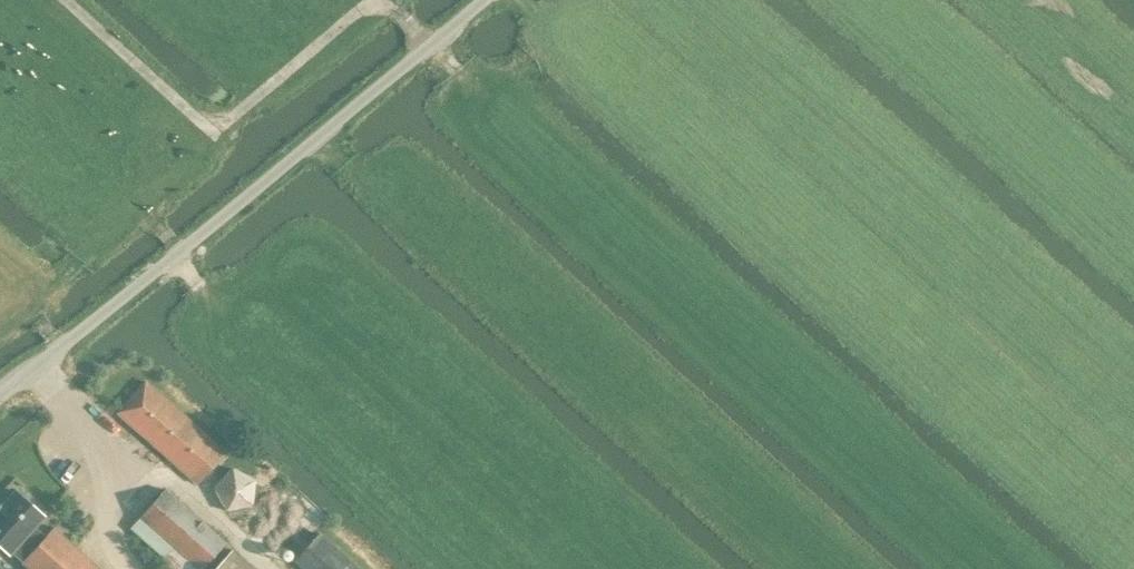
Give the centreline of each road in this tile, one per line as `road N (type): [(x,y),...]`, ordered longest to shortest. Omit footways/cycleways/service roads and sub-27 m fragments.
road 1 (unclassified): [(0,395),(477,0)]
road 2 (track): [(425,45),(392,5),(364,6),(207,129),(64,0)]

